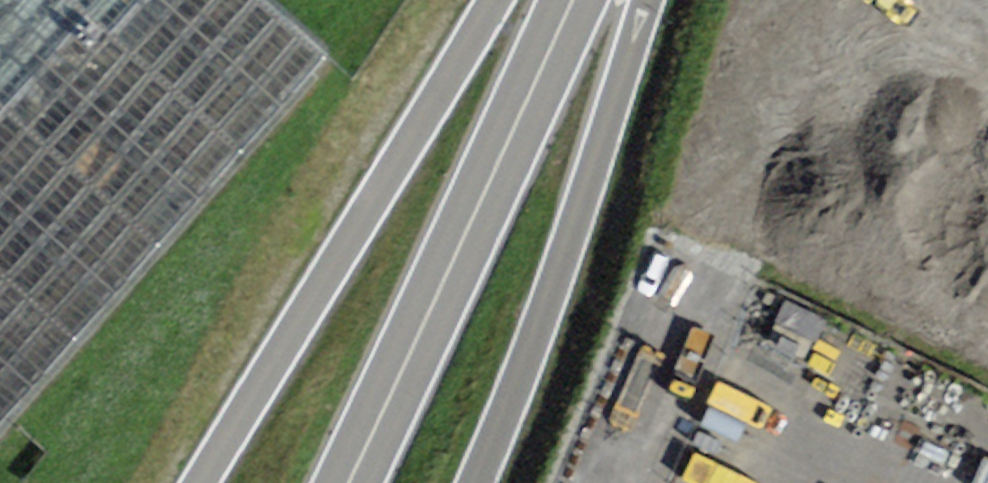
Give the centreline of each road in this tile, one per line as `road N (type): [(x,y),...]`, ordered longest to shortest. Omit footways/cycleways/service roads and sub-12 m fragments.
road 1 (secondary): [(493,0),(200,482)]
road 2 (secondary): [(561,0),(334,482)]
road 3 (secondary): [(474,482),(576,218),(647,0)]

